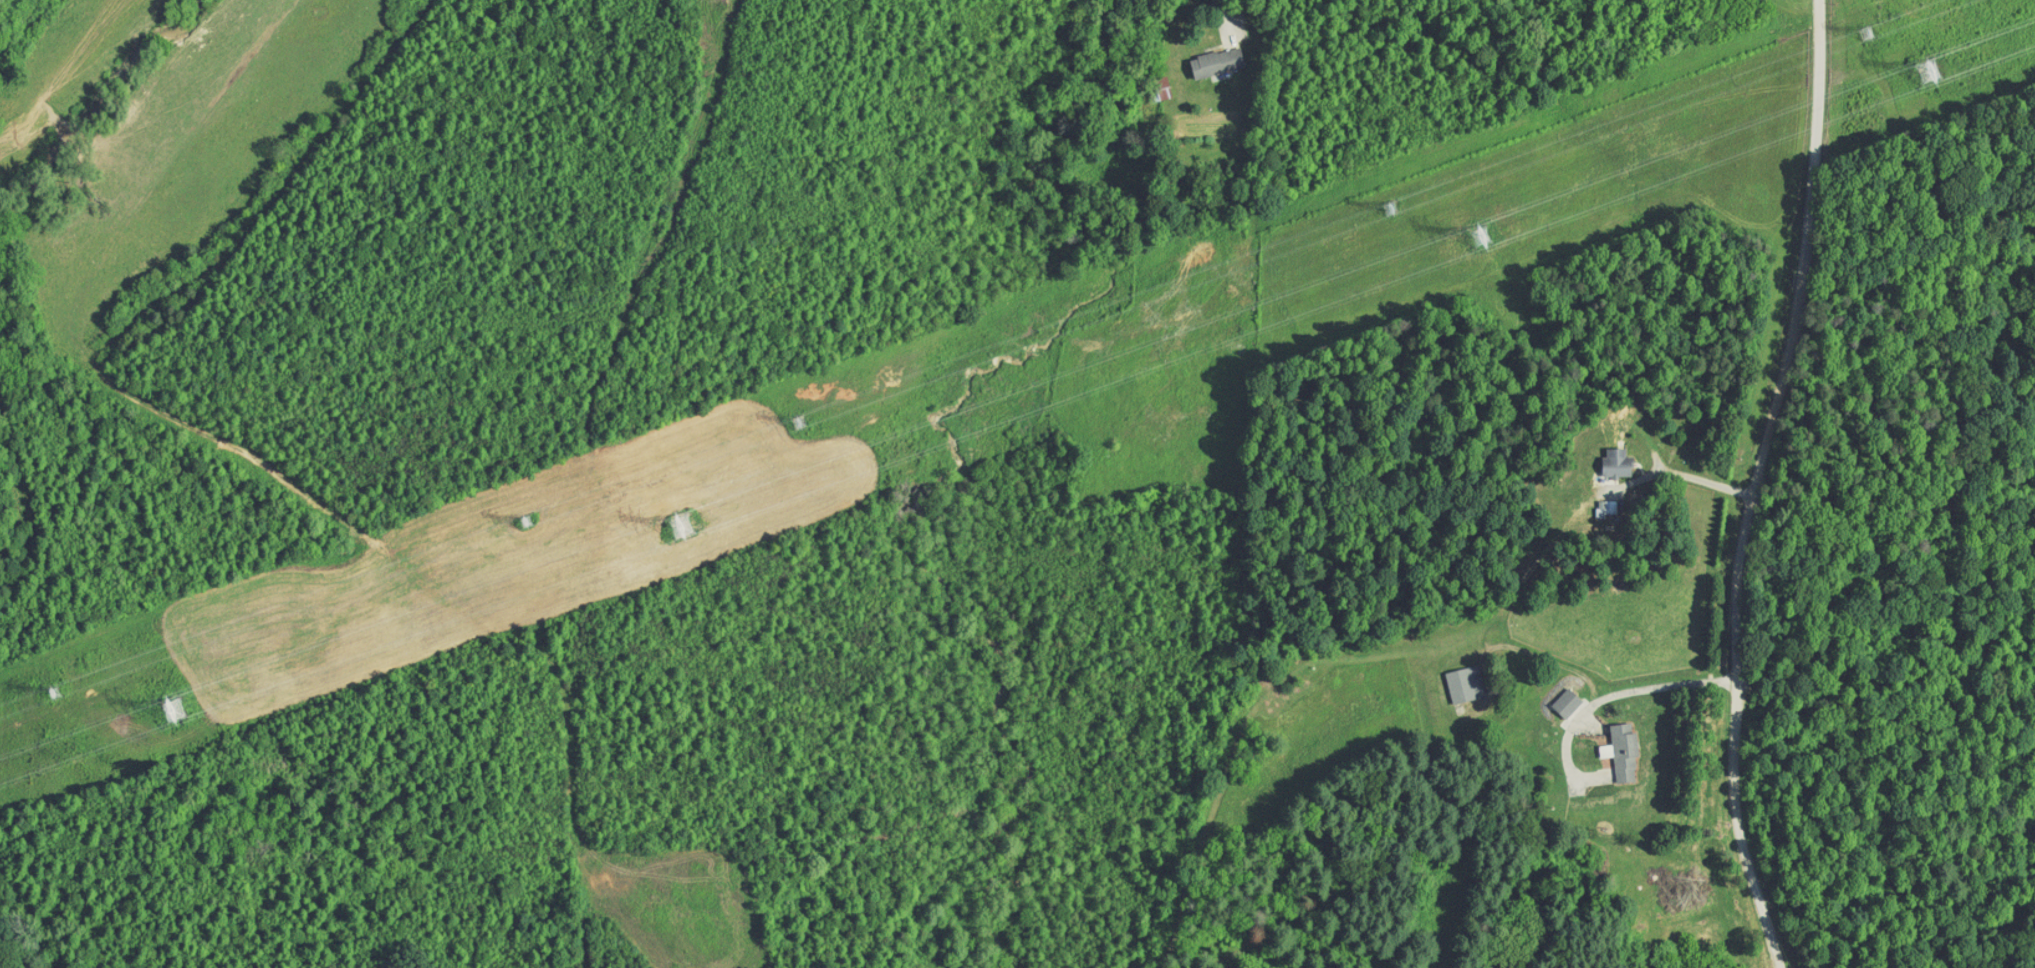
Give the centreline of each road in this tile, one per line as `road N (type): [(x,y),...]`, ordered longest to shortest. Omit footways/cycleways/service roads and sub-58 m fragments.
road 1 (residential): [(1771,967),(1732,807),(1739,572),(1793,340),(1821,91),(1819,0)]

